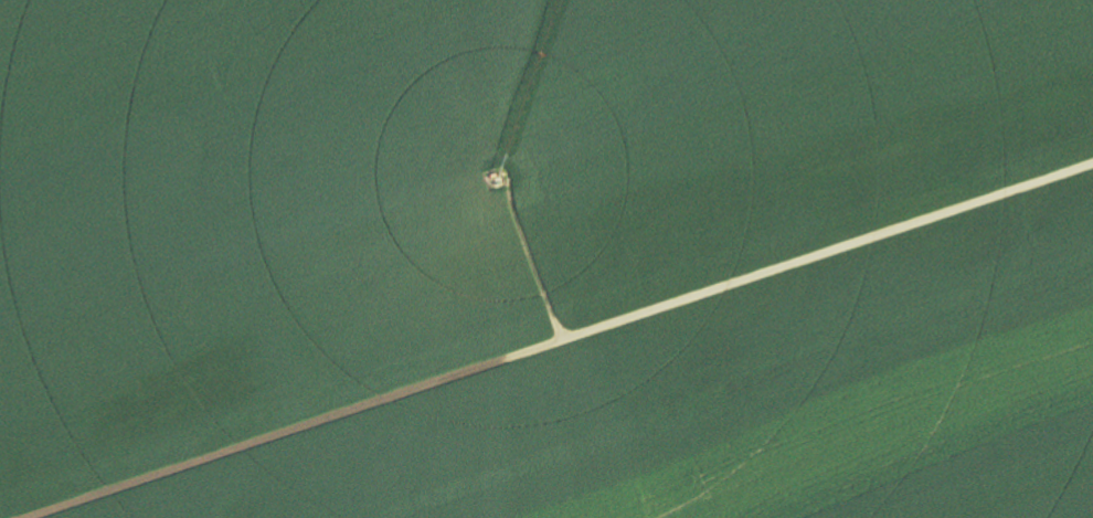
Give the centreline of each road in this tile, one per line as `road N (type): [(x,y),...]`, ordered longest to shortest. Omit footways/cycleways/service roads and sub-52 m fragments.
road 1 (residential): [(1092,163),(172,435),(0,496)]

